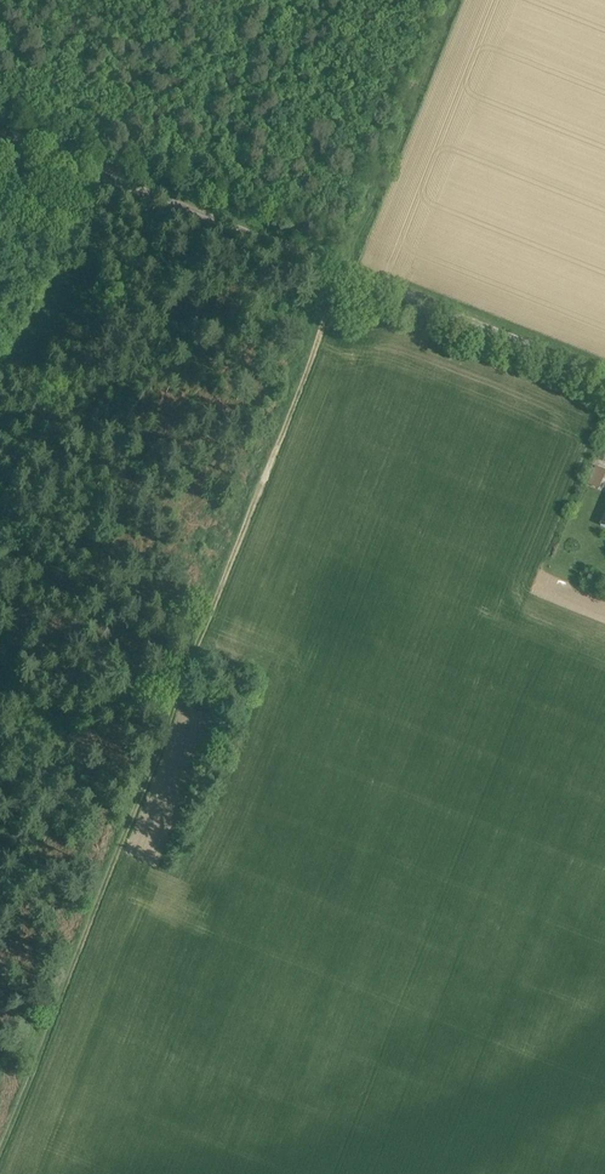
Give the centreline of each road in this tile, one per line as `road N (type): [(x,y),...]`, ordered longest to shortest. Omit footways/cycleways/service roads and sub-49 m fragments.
road 1 (track): [(345,265),(0,1133)]
road 2 (unclassified): [(604,374),(0,130)]

